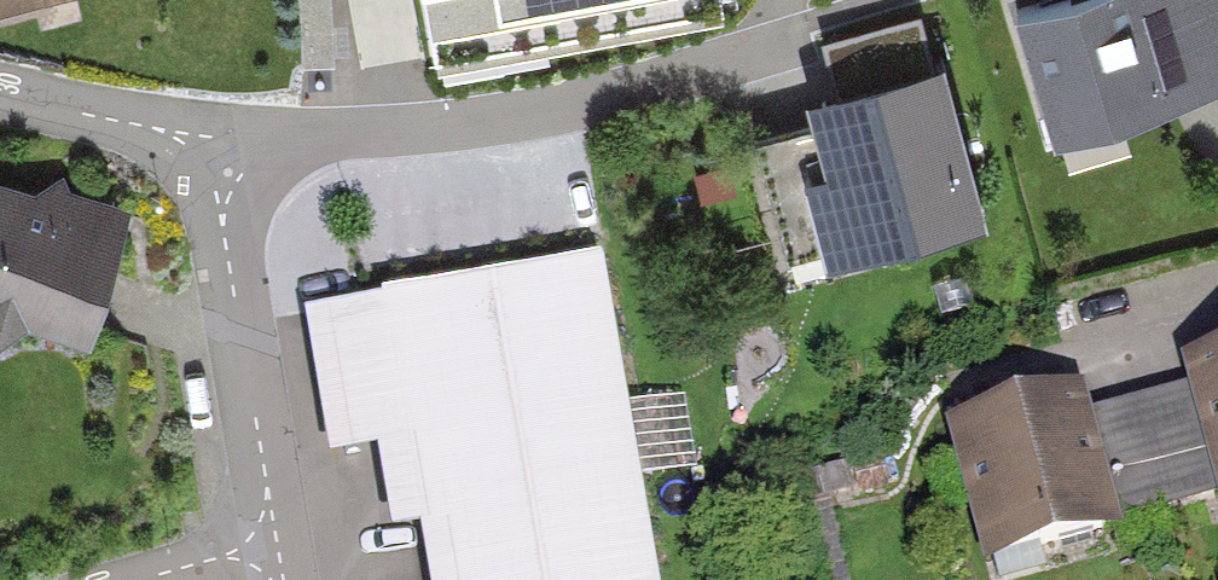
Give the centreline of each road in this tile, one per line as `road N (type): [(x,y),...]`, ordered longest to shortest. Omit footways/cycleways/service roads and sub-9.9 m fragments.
road 1 (residential): [(784,32),(712,68),(530,116),(353,135),(227,161)]
road 2 (residential): [(227,161),(225,230),(267,484),(264,548)]
road 3 (residential): [(0,90),(162,130),(227,161)]
road 4 (residential): [(264,548),(143,579)]

